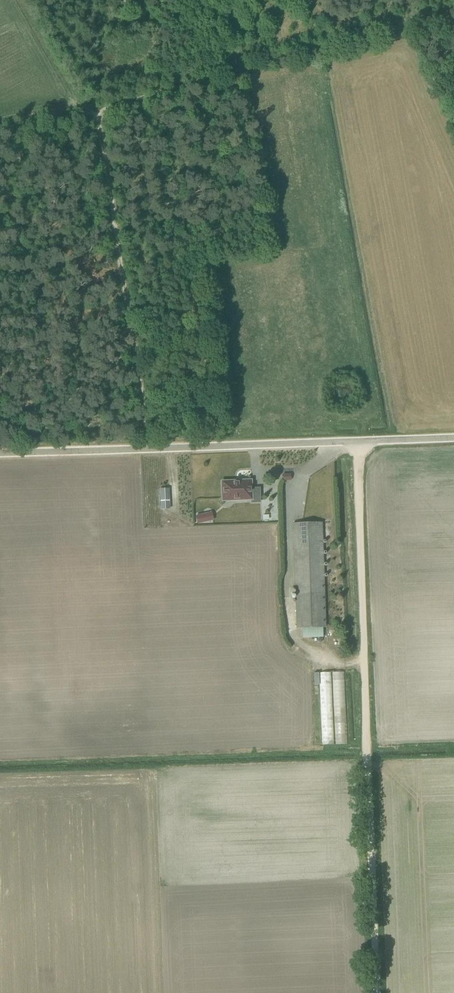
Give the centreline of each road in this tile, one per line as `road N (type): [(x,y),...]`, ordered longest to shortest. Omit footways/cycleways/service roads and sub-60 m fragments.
road 1 (track): [(360,445),(377,992)]
road 2 (unclassified): [(0,455),(453,441)]
road 3 (track): [(94,107),(453,14)]
road 4 (track): [(147,451),(94,107)]

